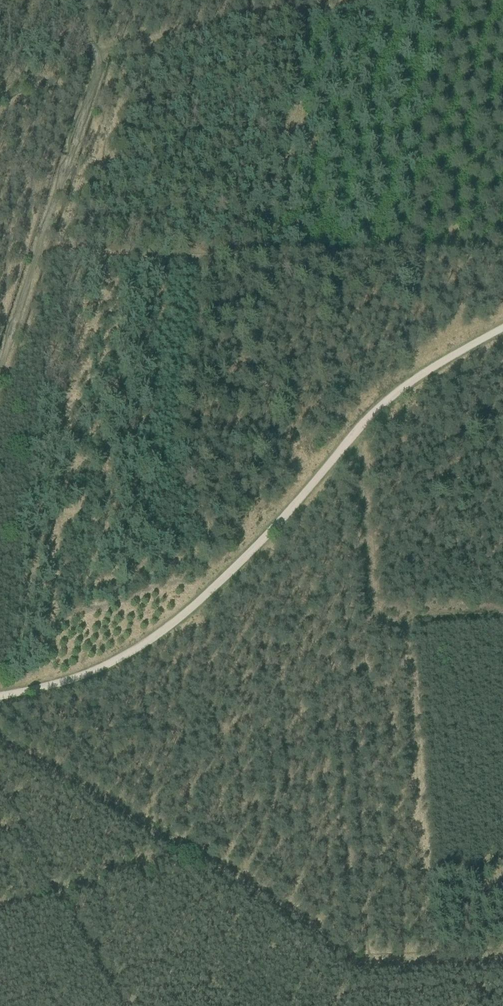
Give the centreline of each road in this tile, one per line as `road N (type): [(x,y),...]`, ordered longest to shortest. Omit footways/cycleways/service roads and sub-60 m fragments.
road 1 (track): [(0,698),(107,669),(152,642),(254,554),(422,376),(502,327)]
road 2 (track): [(502,266),(33,255)]
road 3 (track): [(93,54),(347,4)]
road 4 (track): [(0,783),(121,1005)]
road 5 (track): [(33,255),(93,54)]

